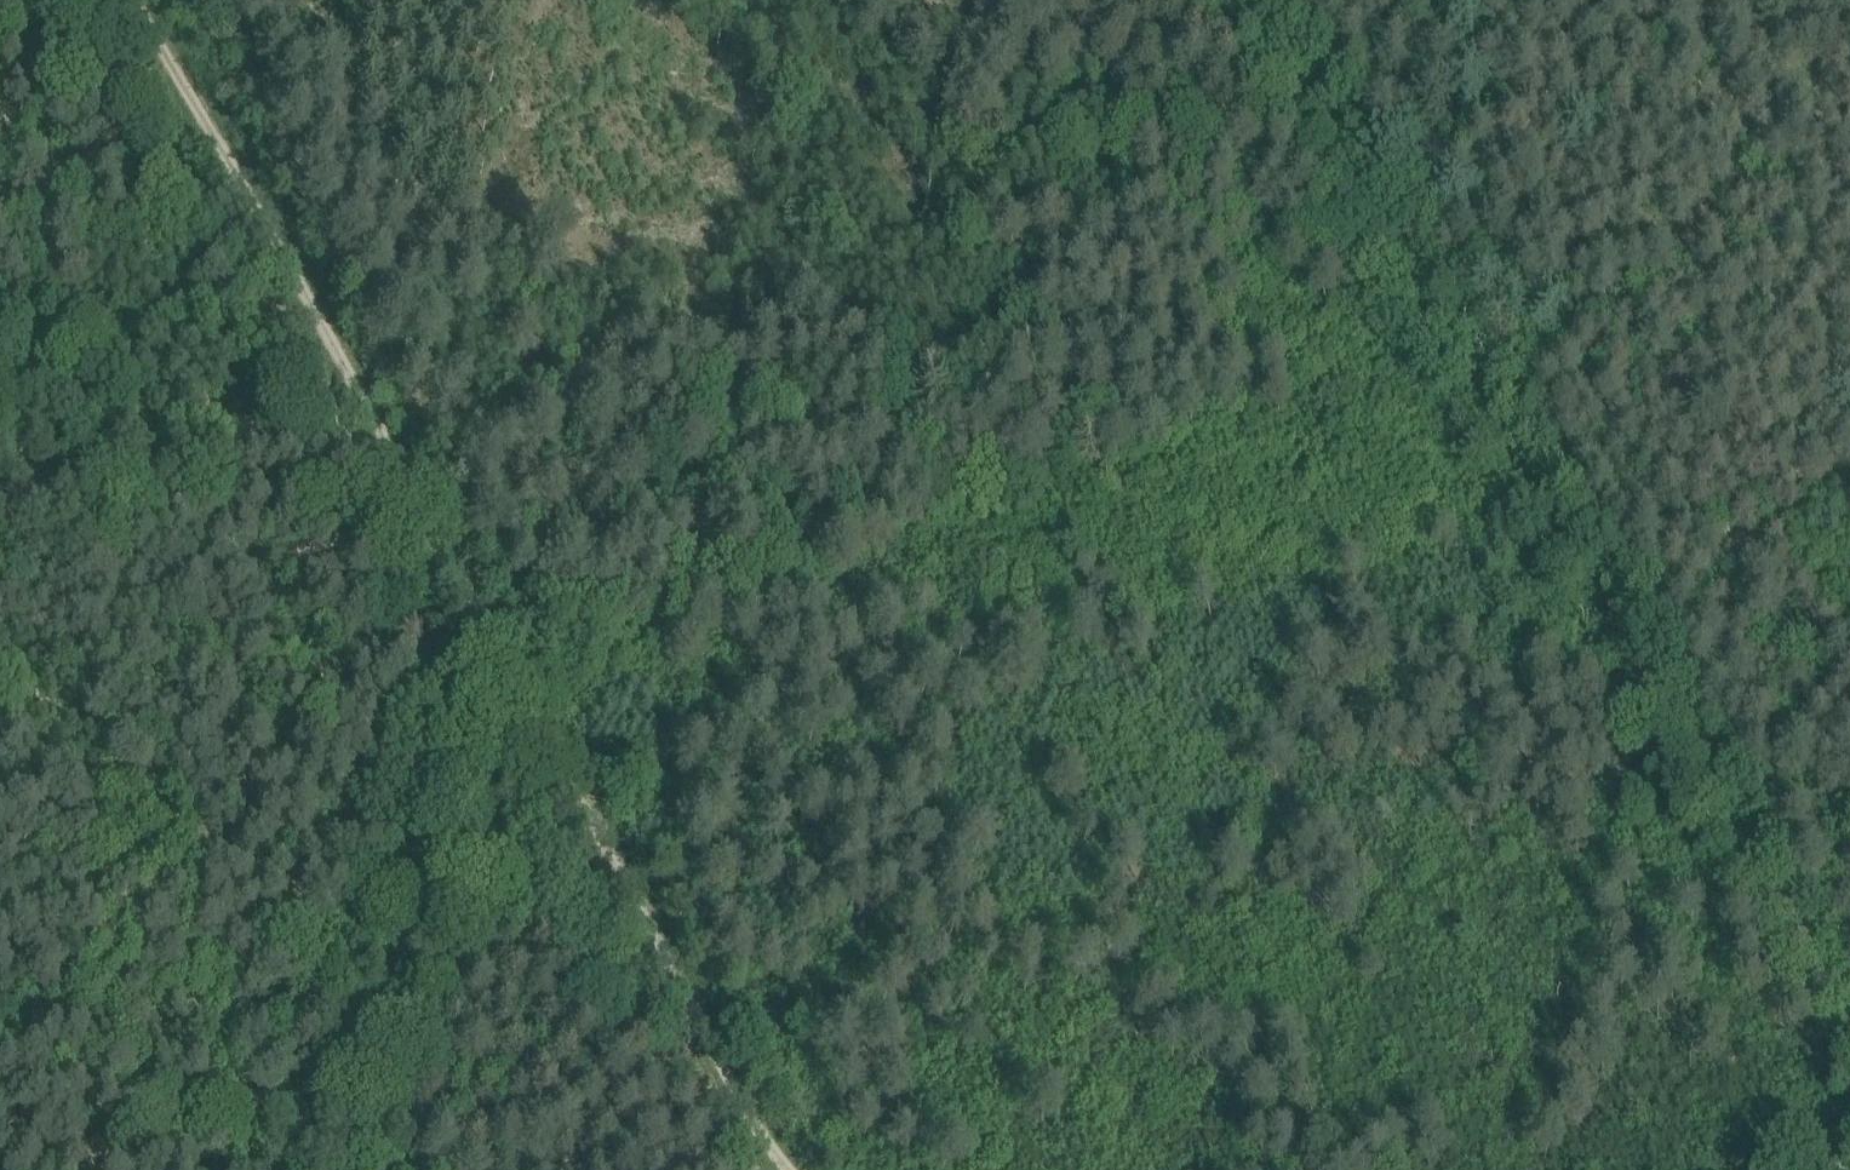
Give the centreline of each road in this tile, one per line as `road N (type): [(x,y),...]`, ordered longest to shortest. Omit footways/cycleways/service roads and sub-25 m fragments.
road 1 (track): [(155,0),(536,708)]
road 2 (track): [(1849,1001),(1468,375)]
road 3 (track): [(536,708),(761,1146),(787,1169)]
road 4 (track): [(1440,331),(1248,0)]

